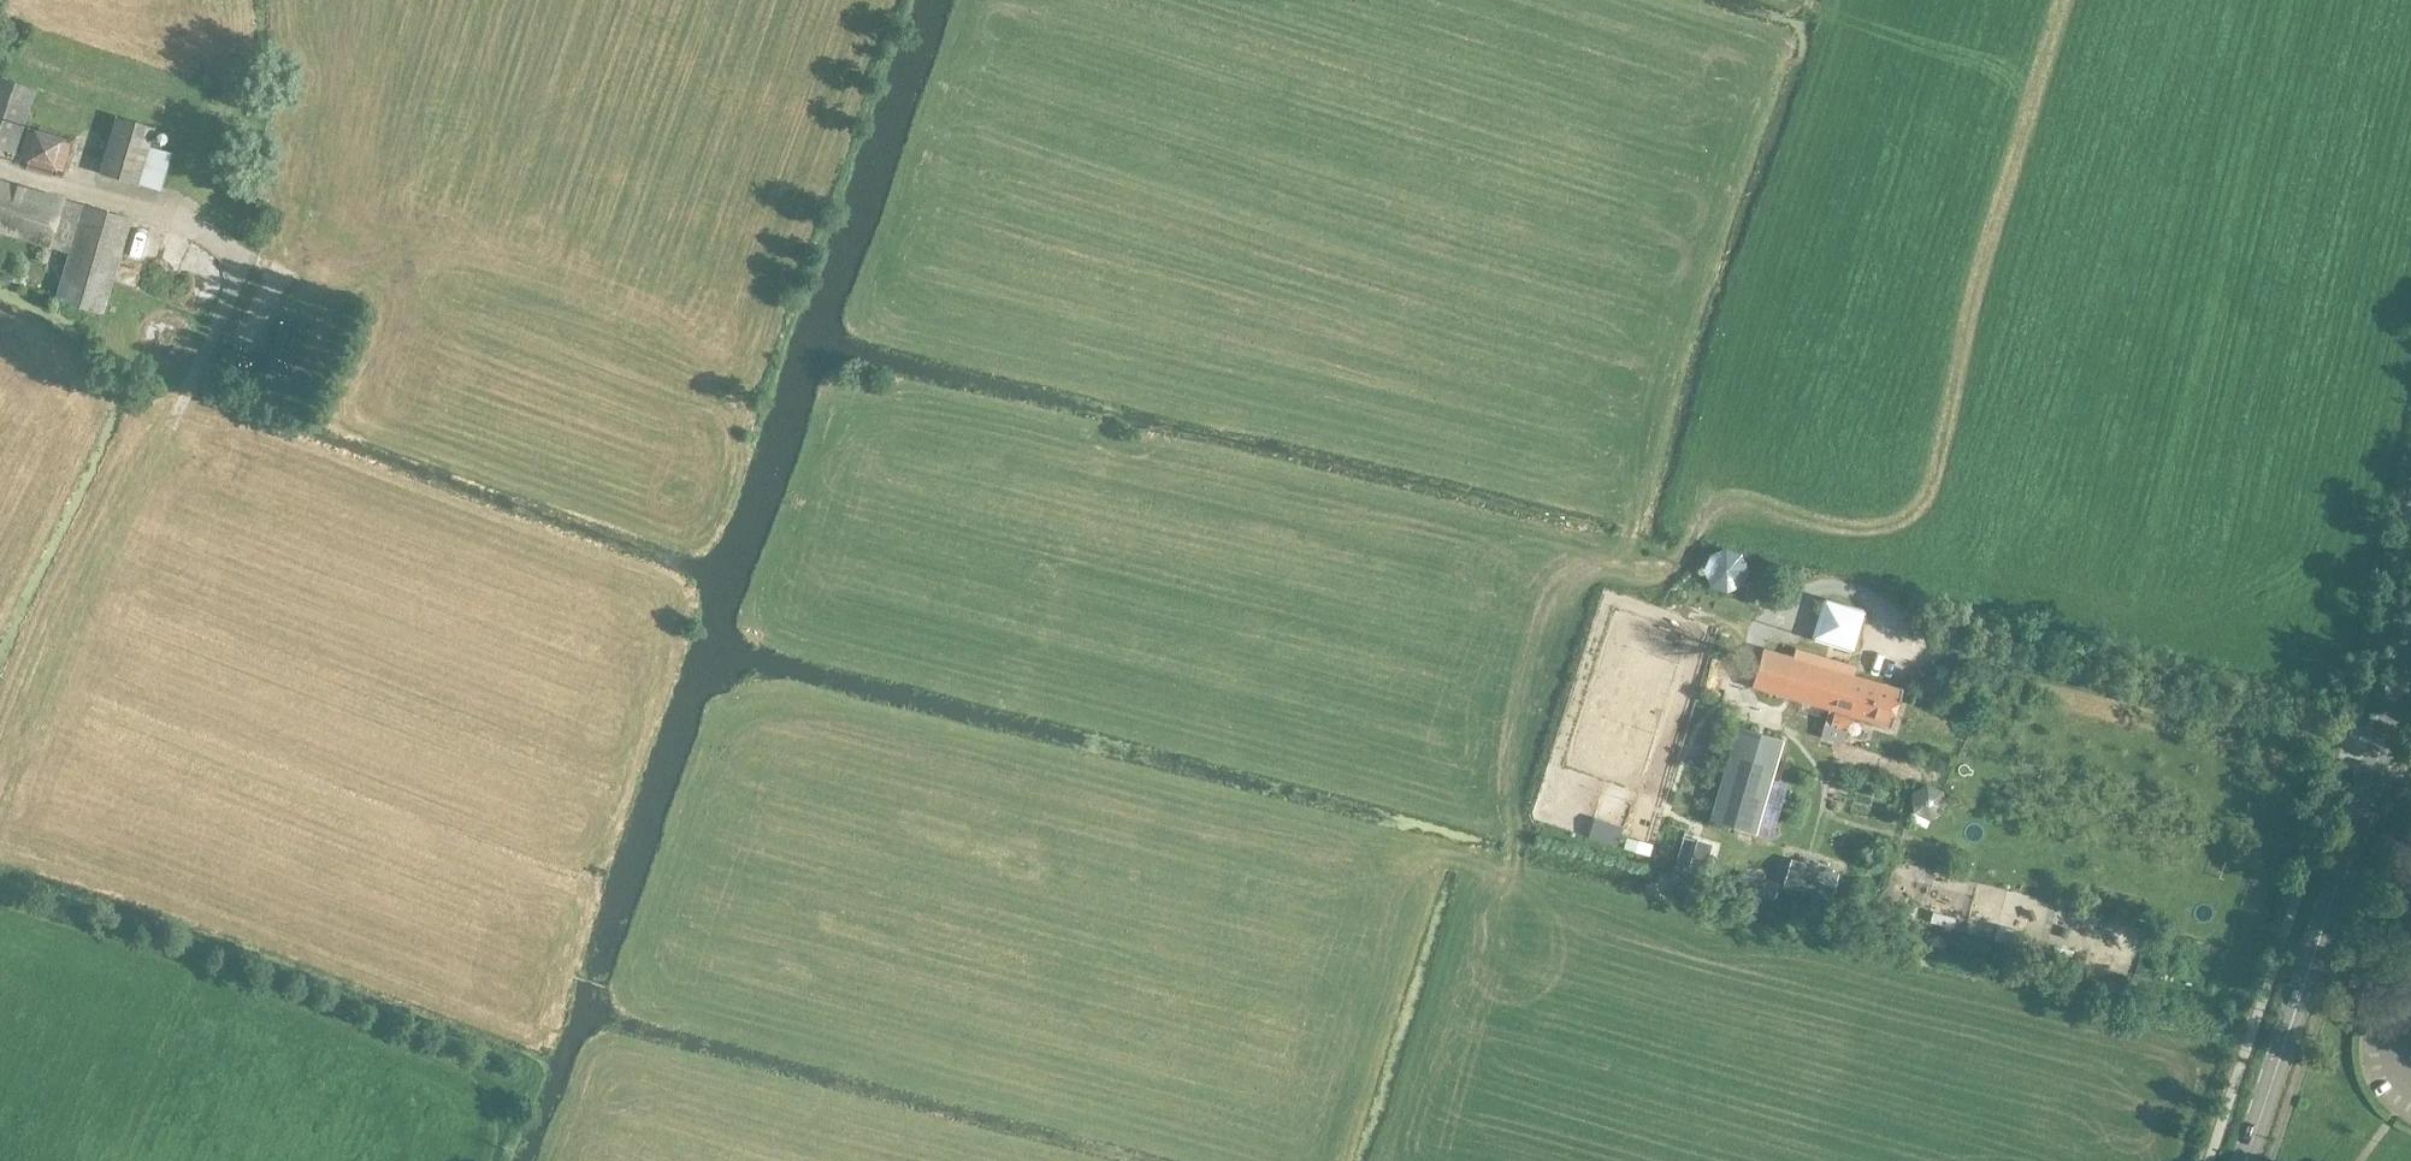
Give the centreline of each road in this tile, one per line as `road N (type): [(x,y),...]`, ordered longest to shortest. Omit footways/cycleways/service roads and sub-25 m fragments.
road 1 (secondary): [(2245,1160),(2410,654)]
road 2 (track): [(191,389),(0,815)]

